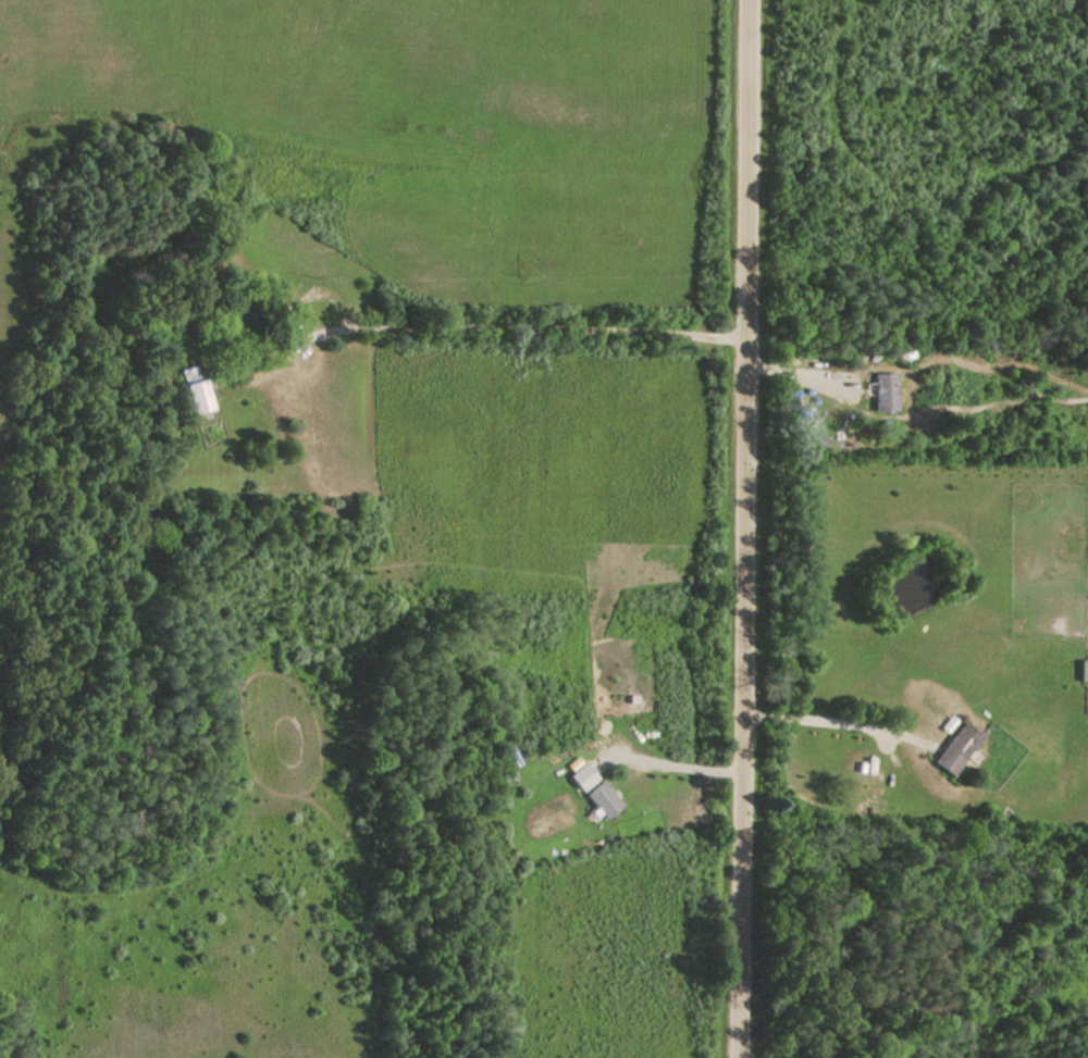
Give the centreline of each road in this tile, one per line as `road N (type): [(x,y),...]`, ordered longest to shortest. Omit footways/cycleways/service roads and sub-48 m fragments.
road 1 (residential): [(755,0),(747,1057)]

